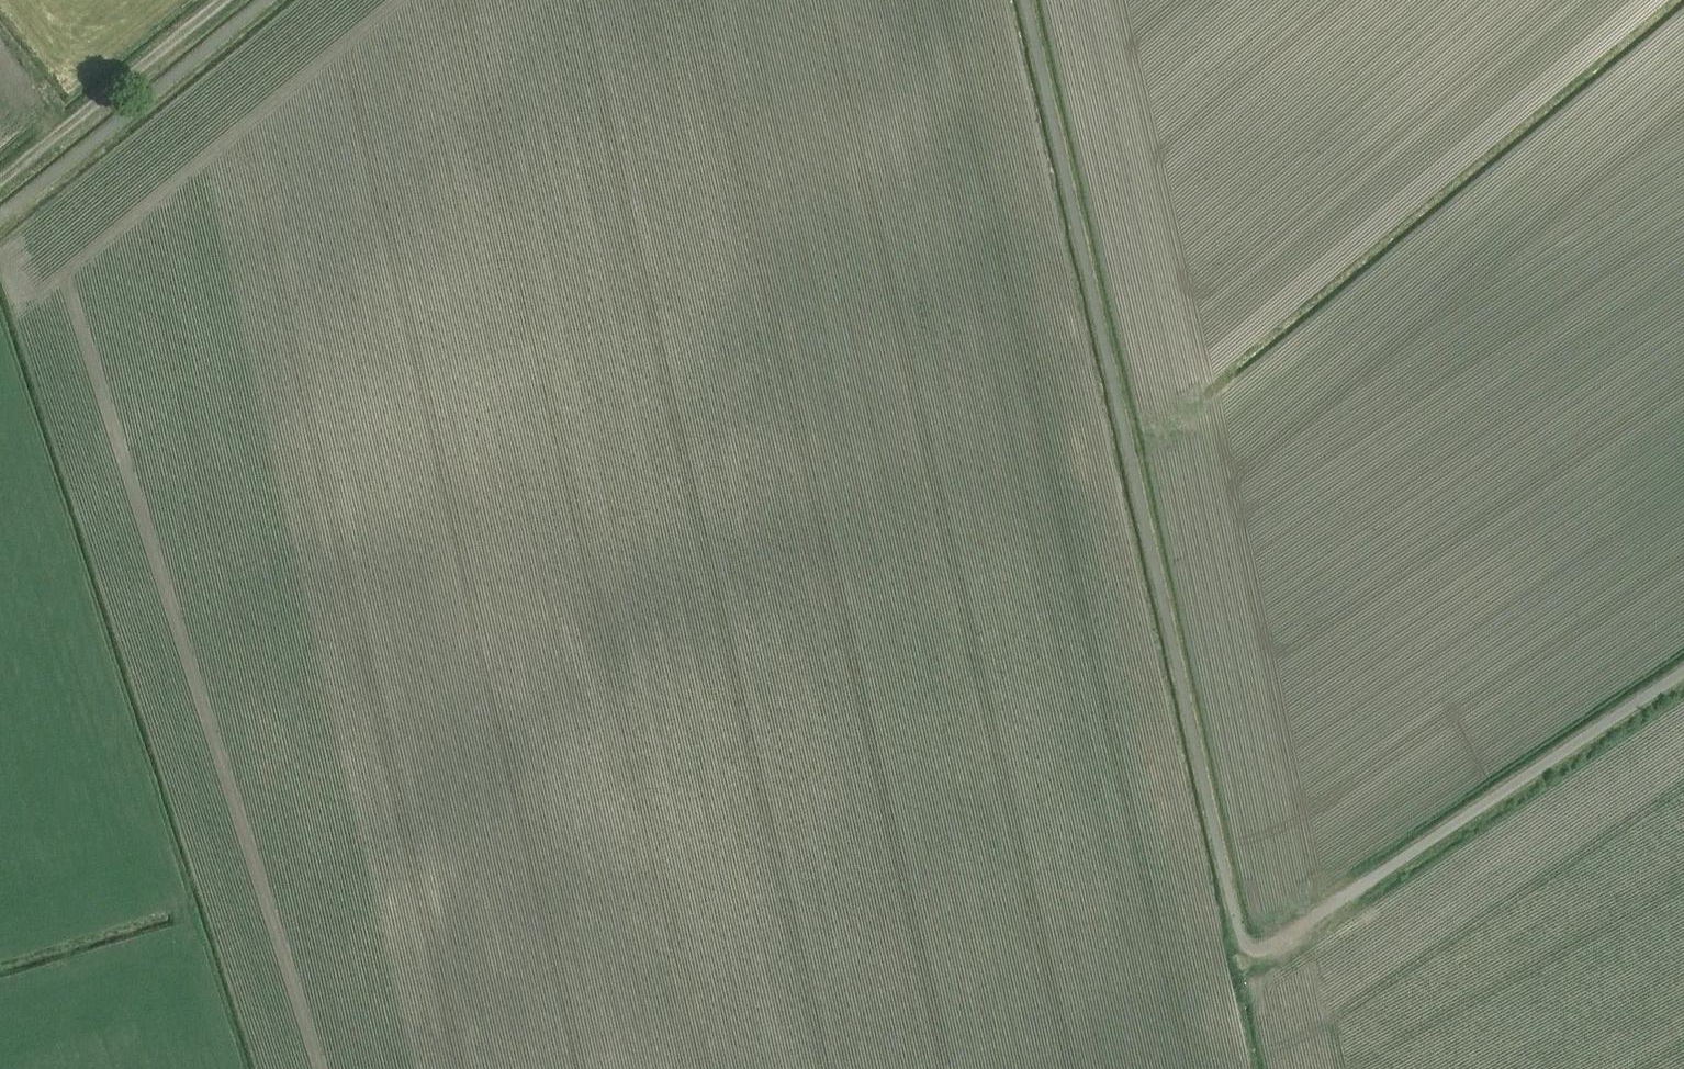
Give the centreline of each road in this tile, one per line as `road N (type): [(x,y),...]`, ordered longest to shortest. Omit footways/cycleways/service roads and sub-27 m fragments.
road 1 (track): [(1683,670),(1251,952)]
road 2 (track): [(0,180),(221,0)]

